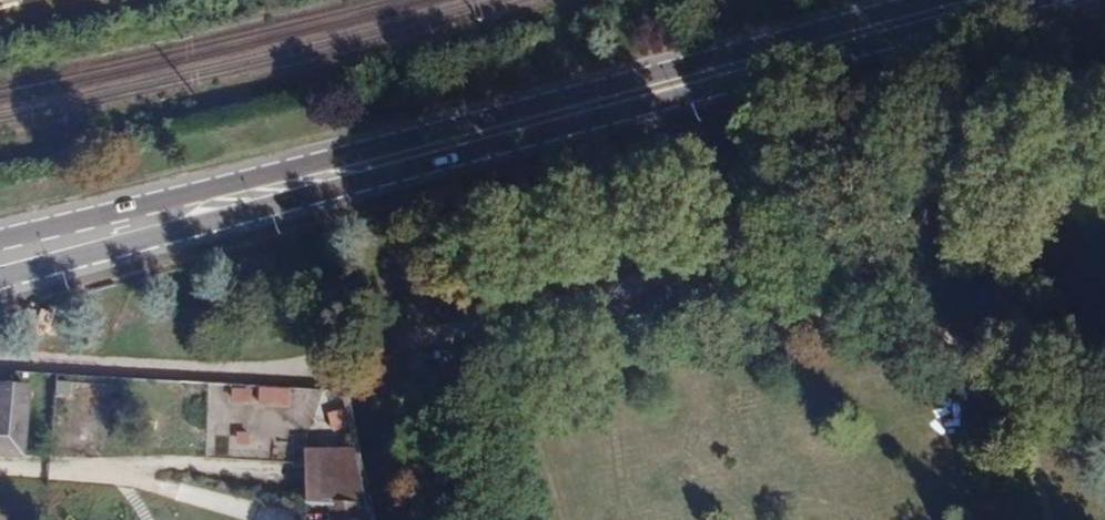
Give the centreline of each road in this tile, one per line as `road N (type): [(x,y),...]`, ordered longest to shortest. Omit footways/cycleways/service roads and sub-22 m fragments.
road 1 (primary): [(0,272),(1029,0)]
road 2 (primary): [(954,0),(0,237)]

